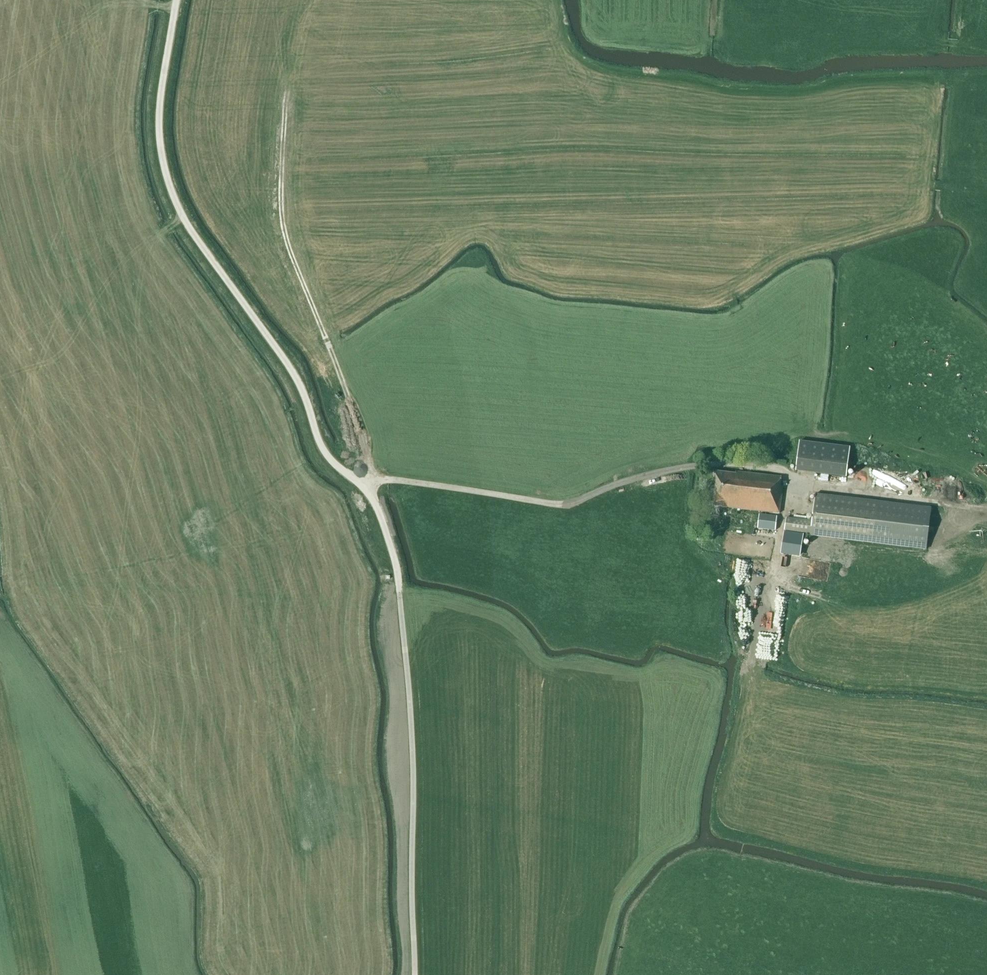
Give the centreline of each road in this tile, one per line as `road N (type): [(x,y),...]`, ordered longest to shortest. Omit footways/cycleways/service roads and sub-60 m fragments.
road 1 (unclassified): [(414,974),(412,733),(394,559),(371,495),(326,454),(292,371),(172,190),(159,113),(176,0)]

